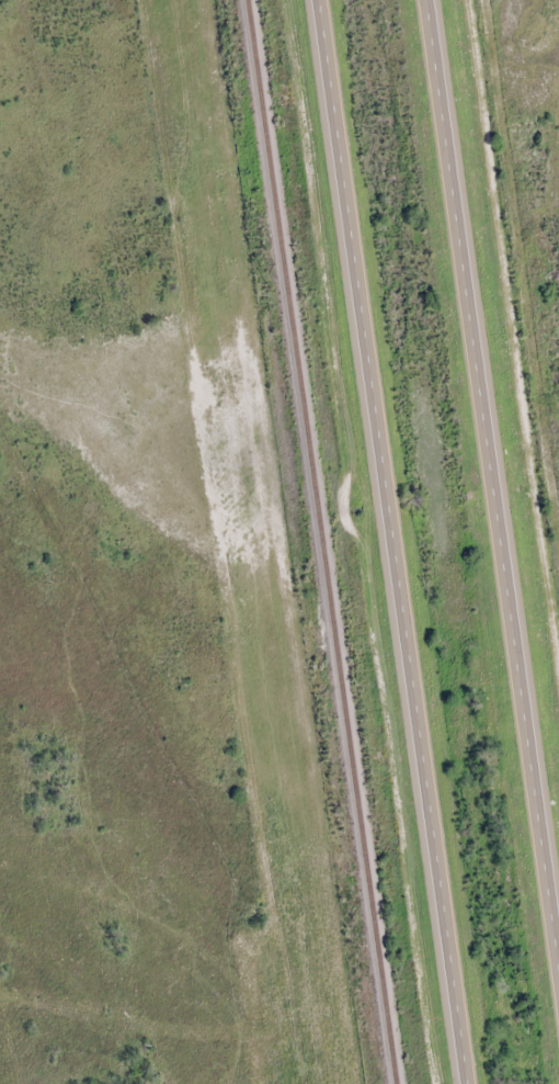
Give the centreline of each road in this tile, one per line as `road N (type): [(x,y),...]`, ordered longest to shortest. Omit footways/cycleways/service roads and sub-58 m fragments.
road 1 (trunk): [(328,0),(475,1083)]
road 2 (trunk): [(558,912),(433,0)]

